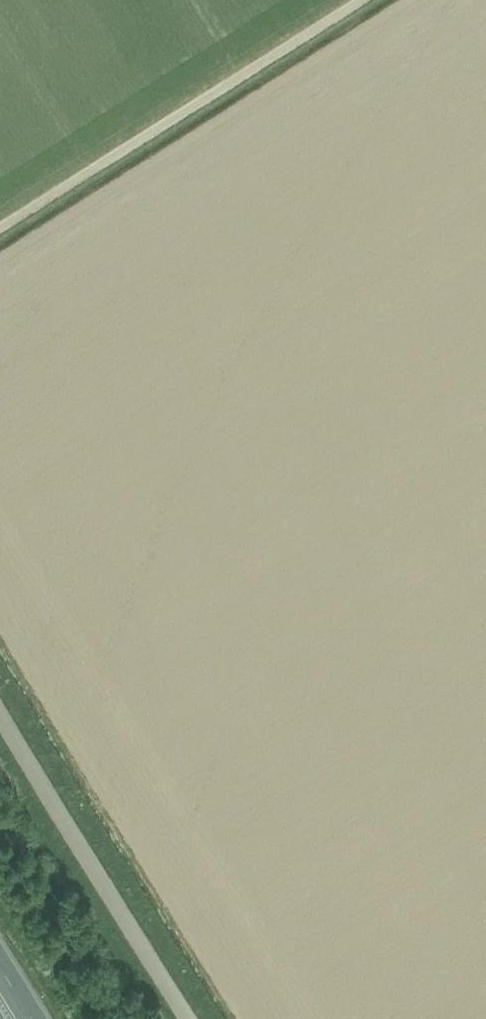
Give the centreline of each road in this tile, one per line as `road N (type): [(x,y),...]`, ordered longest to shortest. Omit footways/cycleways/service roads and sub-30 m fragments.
road 1 (unclassified): [(186,1018),(0,715)]

